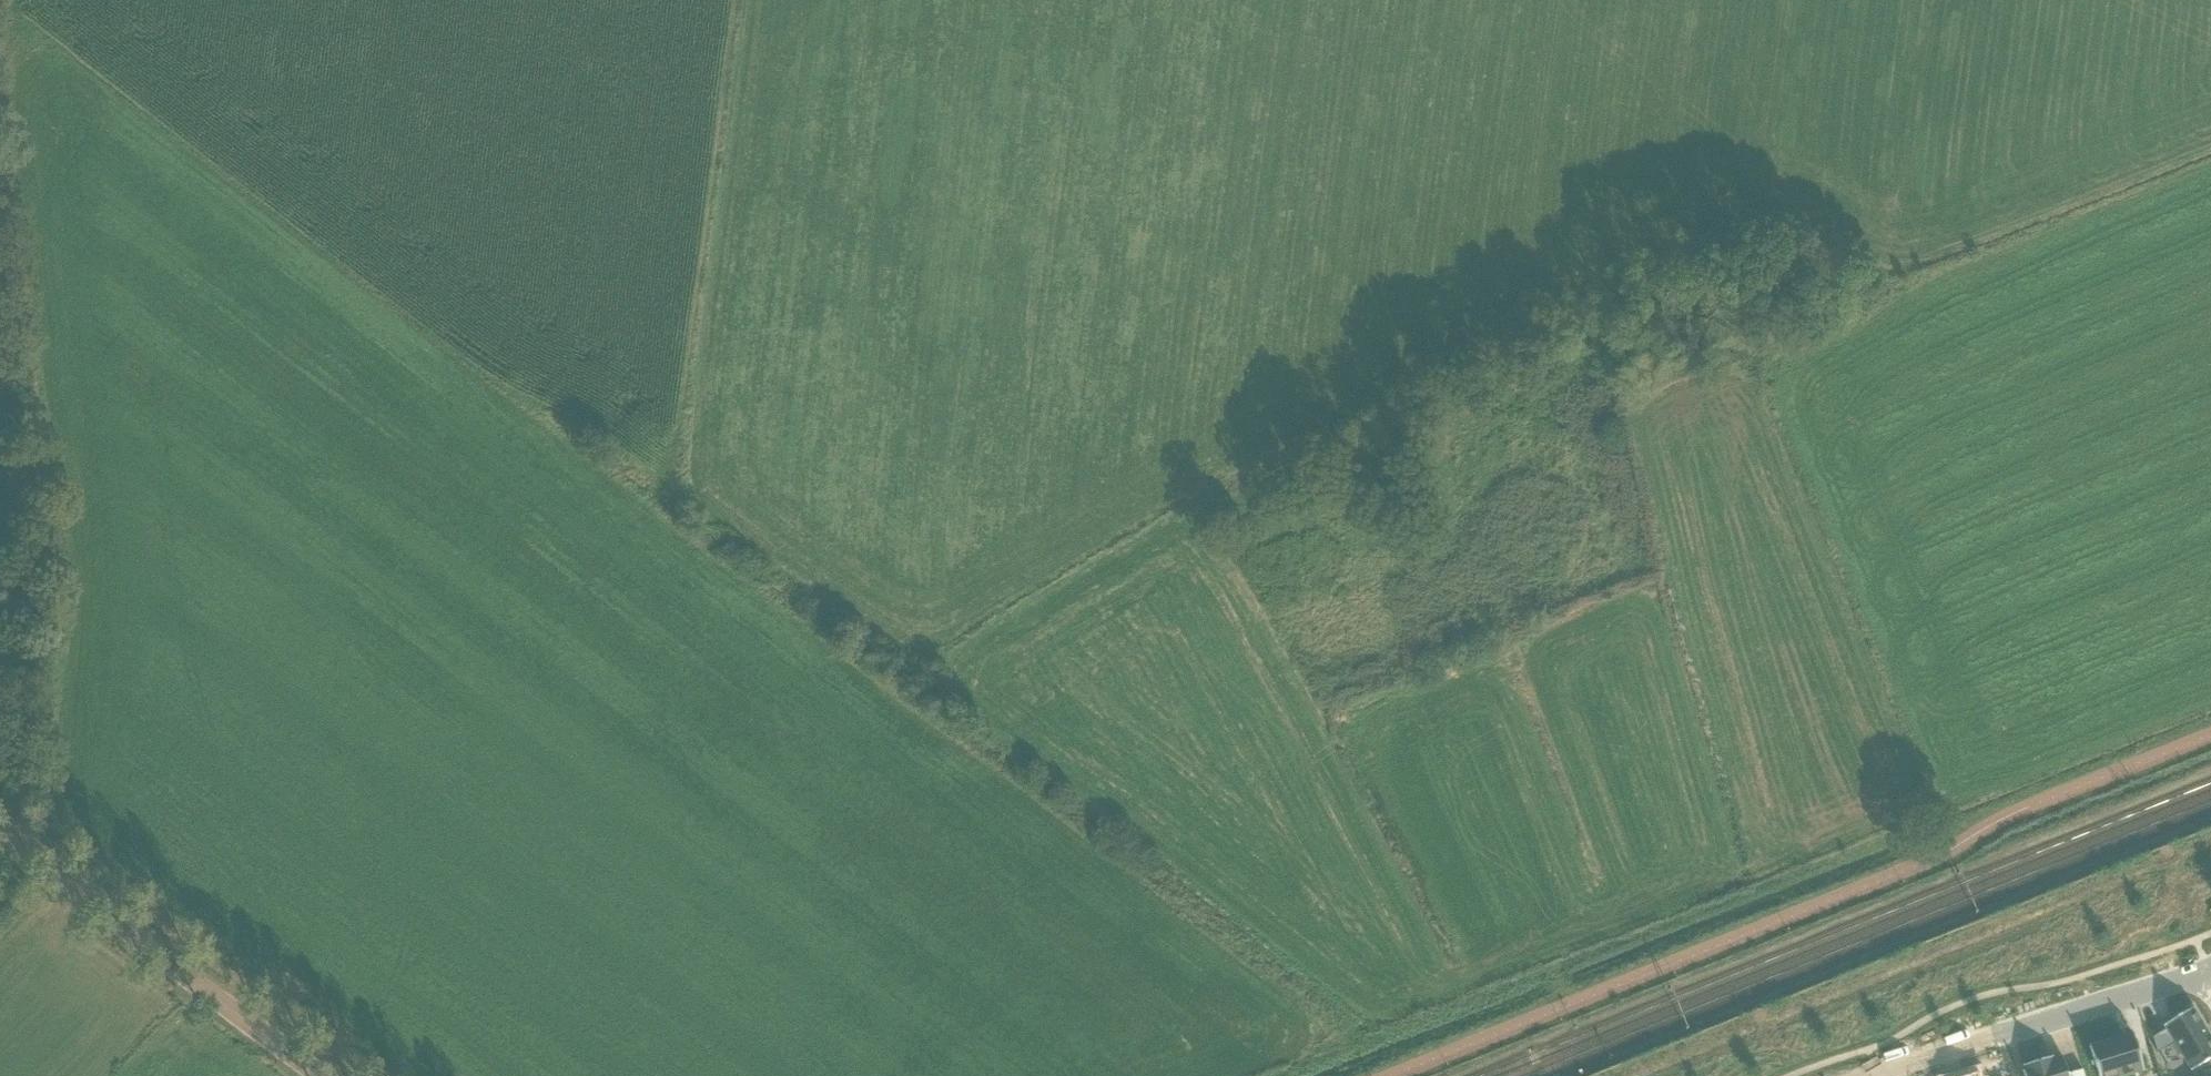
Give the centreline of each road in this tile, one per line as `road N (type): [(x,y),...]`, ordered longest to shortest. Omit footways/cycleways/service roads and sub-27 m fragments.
road 1 (unclassified): [(329,1075),(0,822)]
road 2 (residential): [(2209,969),(1876,1075)]

